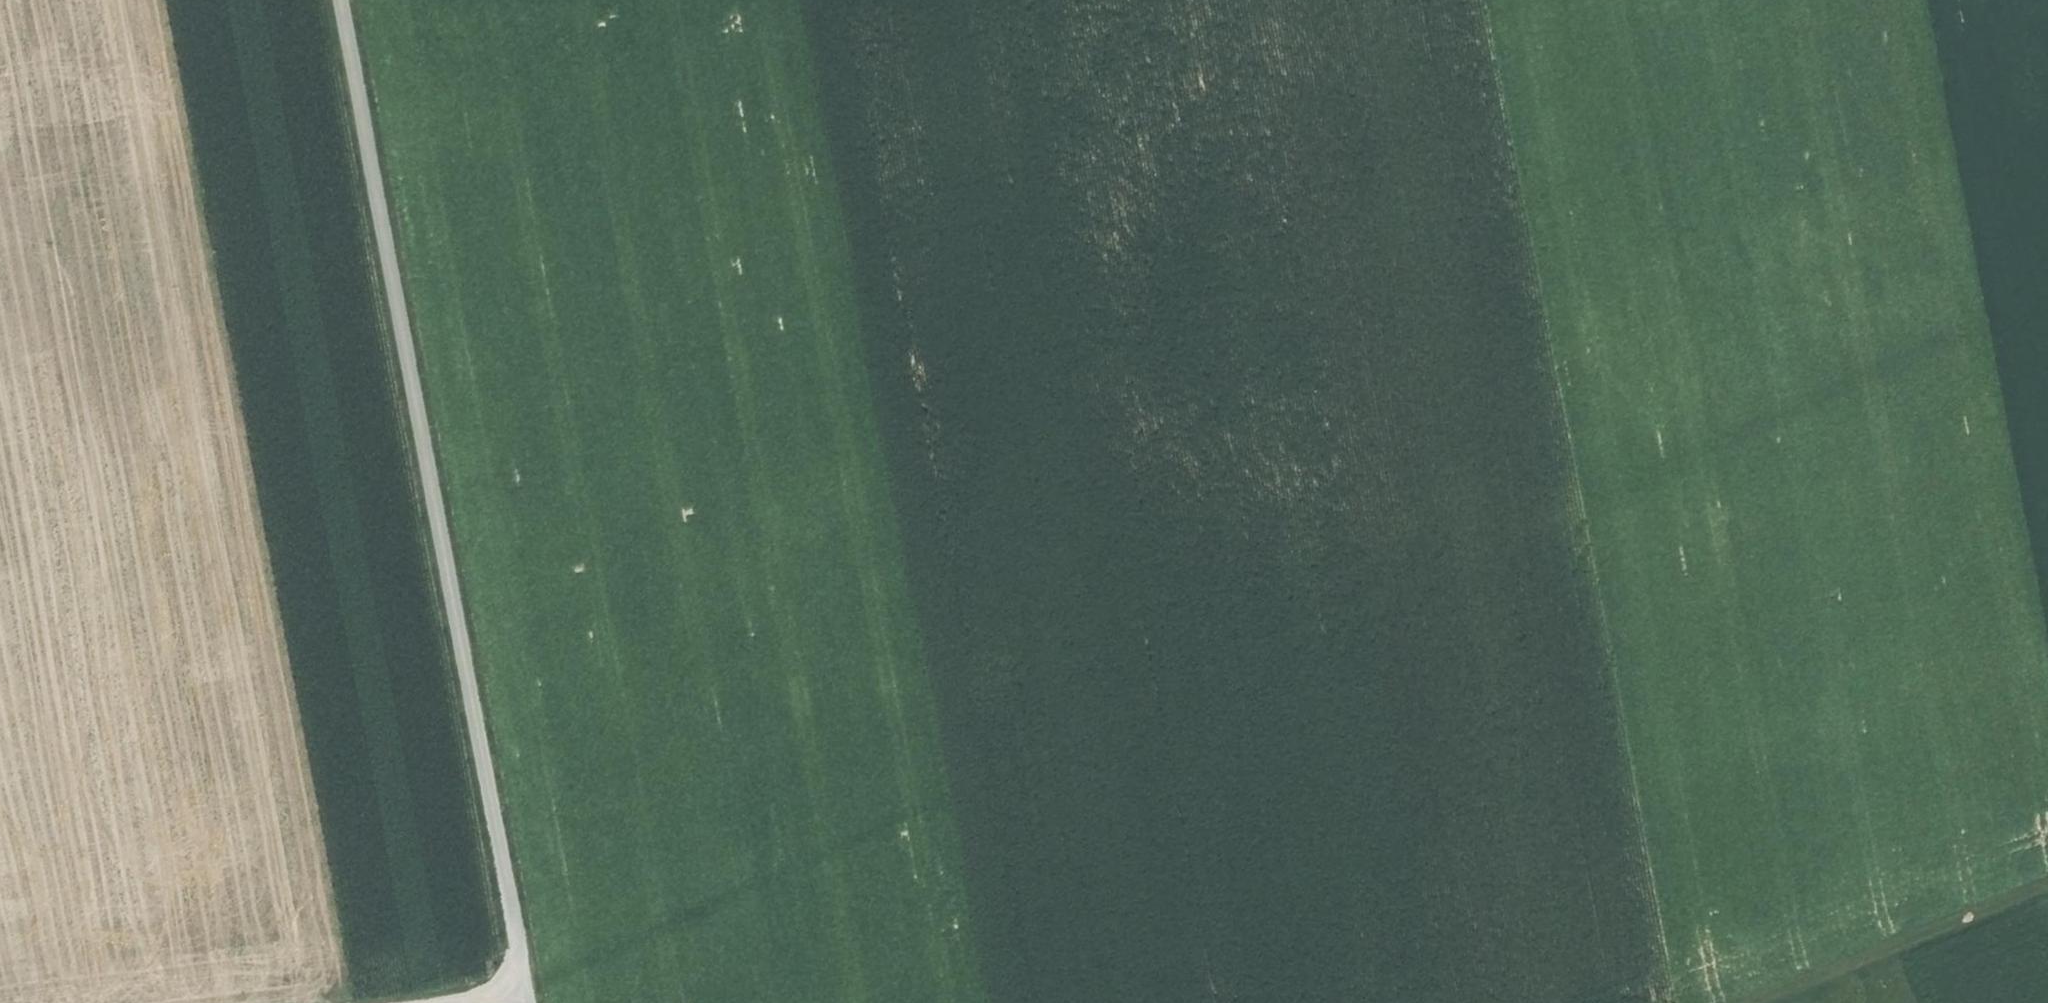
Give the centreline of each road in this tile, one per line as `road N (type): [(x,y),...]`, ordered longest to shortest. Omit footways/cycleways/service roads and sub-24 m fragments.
road 1 (track): [(534,1002),(345,0)]
road 2 (track): [(2047,895),(1774,1002)]
road 3 (track): [(531,986),(401,1002)]

